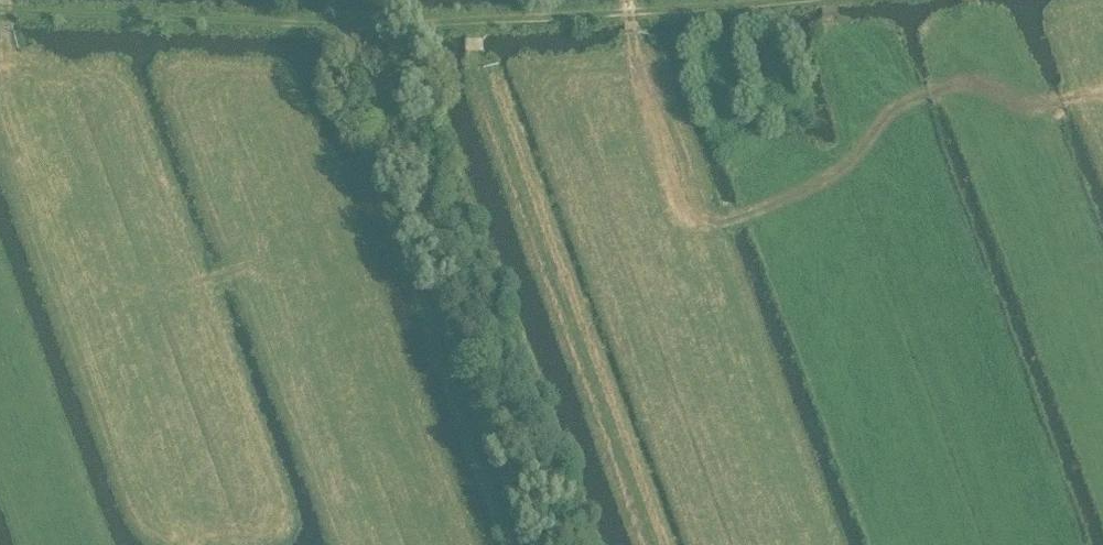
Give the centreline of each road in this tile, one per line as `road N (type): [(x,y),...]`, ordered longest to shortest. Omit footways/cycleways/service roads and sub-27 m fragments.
road 1 (track): [(655,544),(474,65)]
road 2 (track): [(473,22),(0,19)]
road 3 (track): [(473,22),(783,0)]

